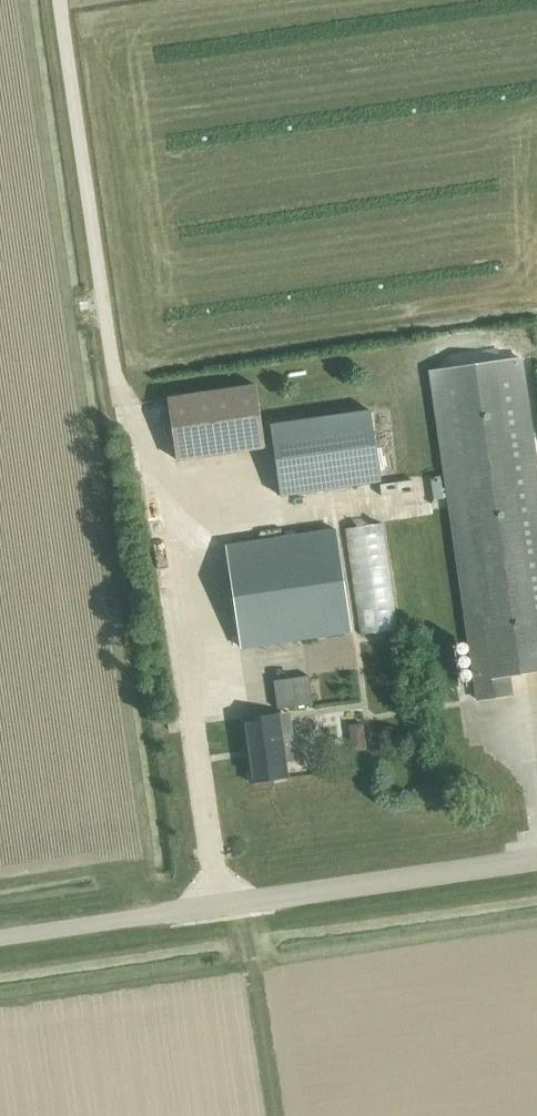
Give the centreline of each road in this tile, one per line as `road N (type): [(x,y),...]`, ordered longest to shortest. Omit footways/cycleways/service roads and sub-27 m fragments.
road 1 (unclassified): [(0,934),(536,856)]
road 2 (track): [(140,412),(115,381),(59,0)]

